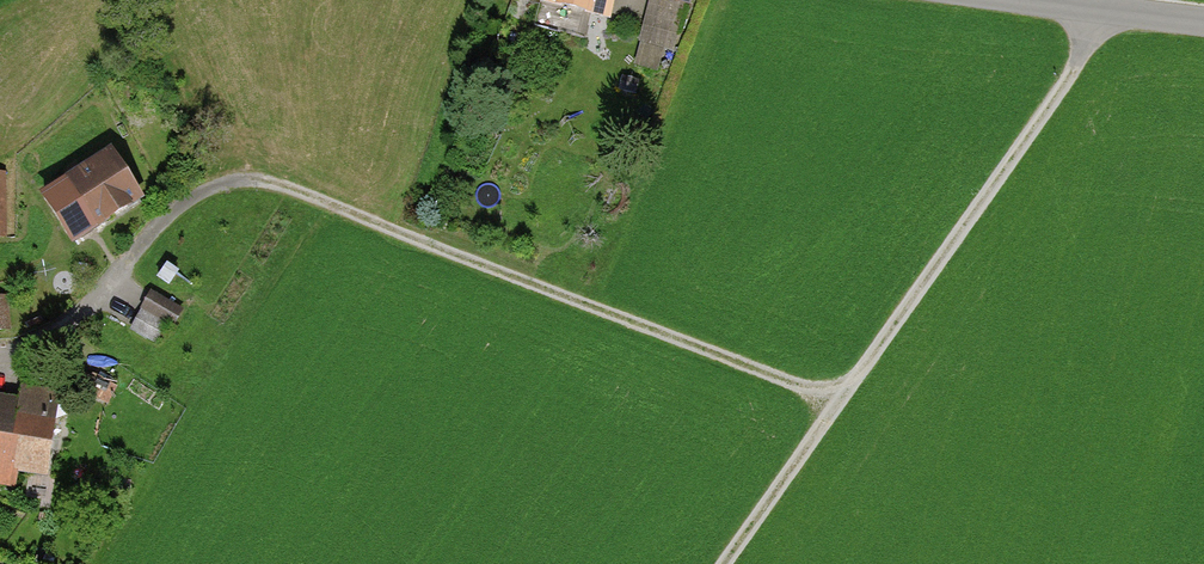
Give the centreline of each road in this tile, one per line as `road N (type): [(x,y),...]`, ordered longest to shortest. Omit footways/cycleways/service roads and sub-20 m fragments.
road 1 (track): [(725,563),(1078,62),(1108,0)]
road 2 (track): [(842,401),(288,191)]
road 3 (unclassified): [(1024,0),(1203,25)]

